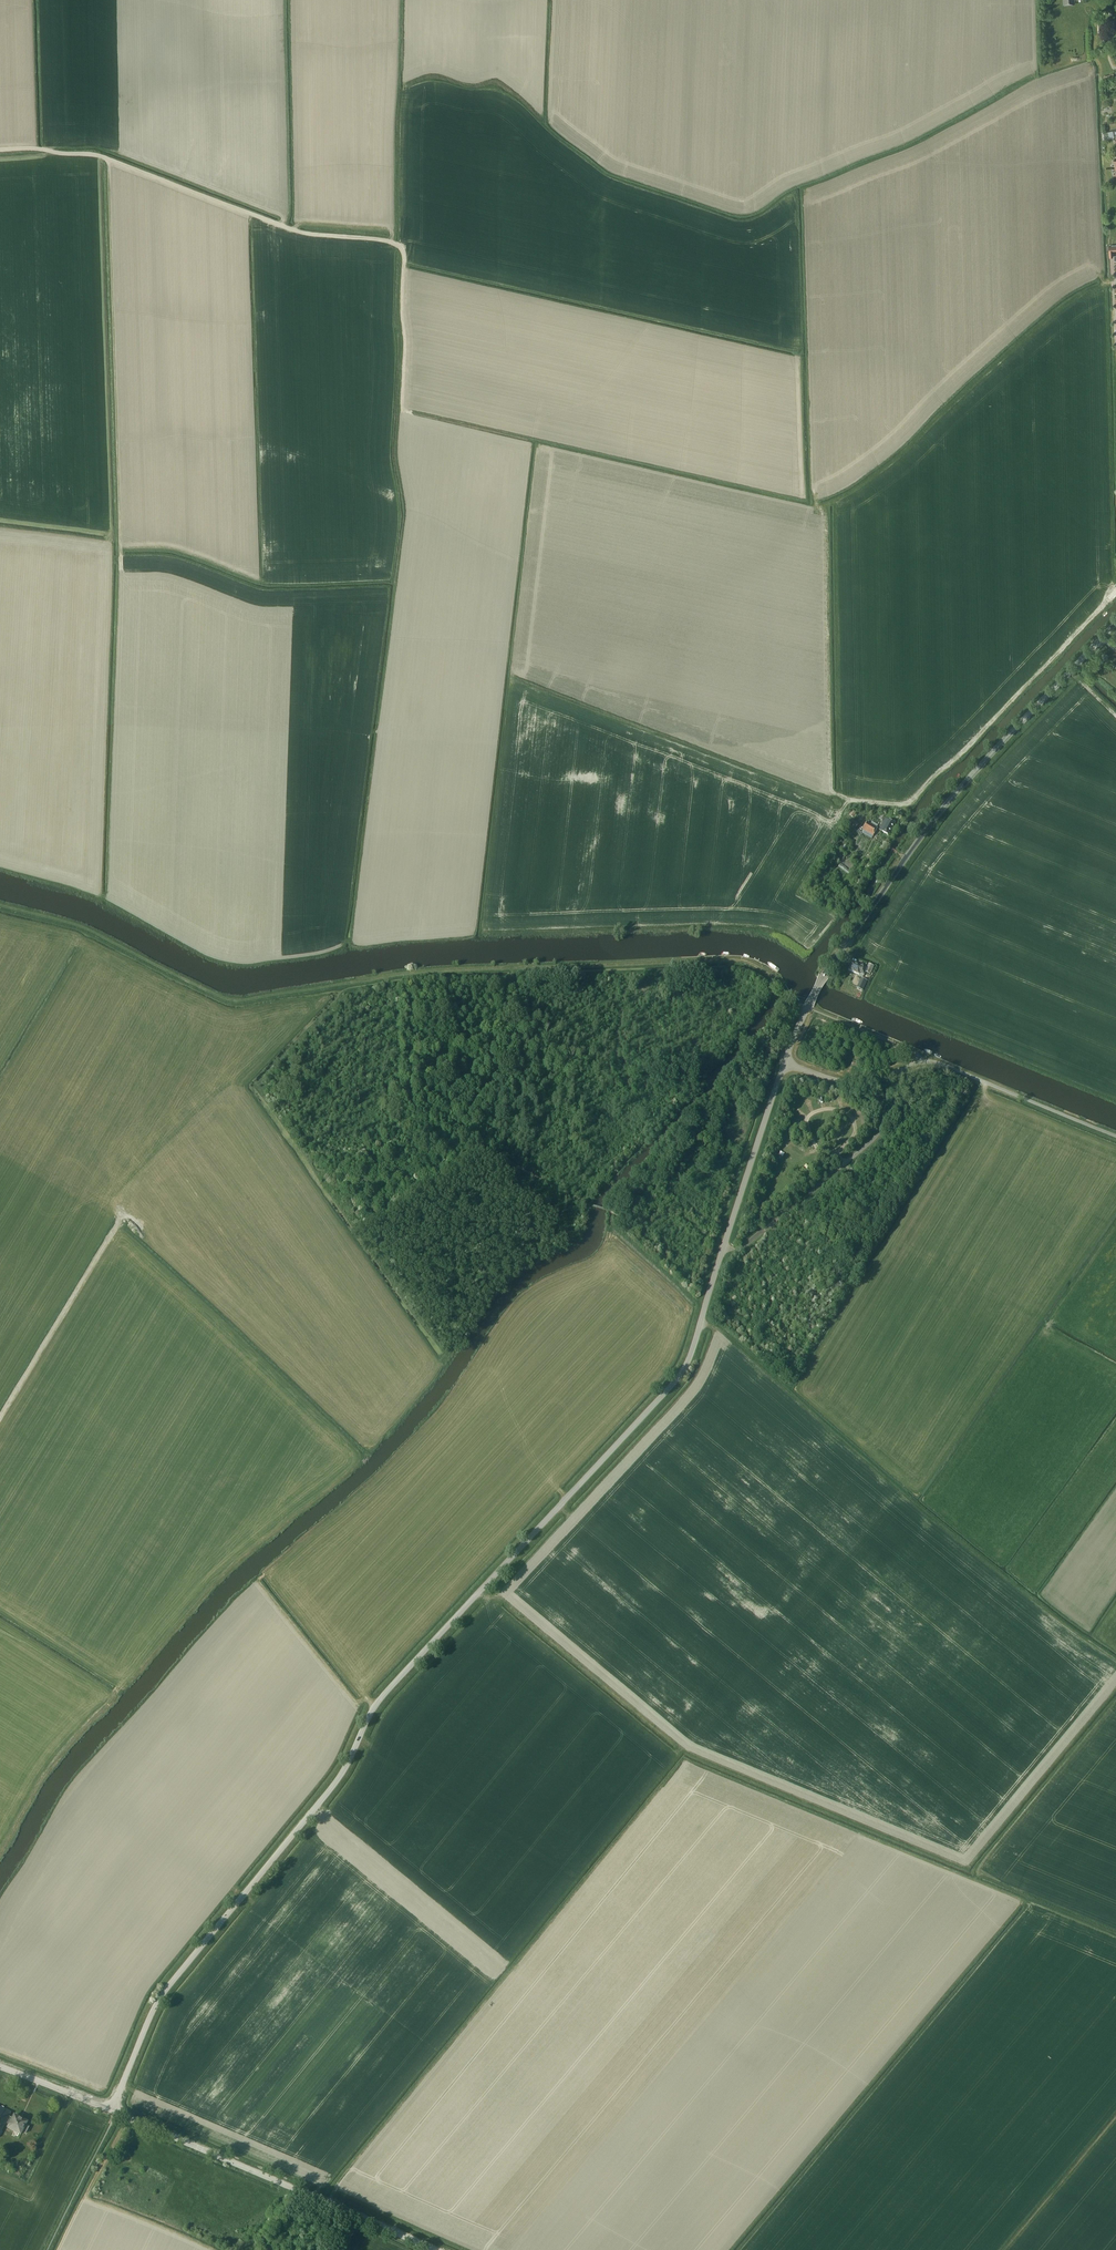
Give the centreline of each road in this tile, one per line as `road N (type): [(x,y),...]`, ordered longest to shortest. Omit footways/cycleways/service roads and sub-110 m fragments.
road 1 (tertiary): [(112,2109),(166,1989),(338,1778),(378,1701),(681,1374),(784,1063)]
road 2 (track): [(0,906),(90,931),(234,1002),(423,972),(729,960)]
road 3 (track): [(0,150),(91,153),(295,231),(395,242),(405,341),(400,405)]
road 4 (tertiary): [(784,1063),(825,975),(933,823),(1115,622)]
road 5 (tertiary): [(435,2249),(112,2109)]
road 6 (unclassified): [(1115,1136),(923,1062)]
road 7 (unclassified): [(784,1063),(857,1082),(923,1062)]

